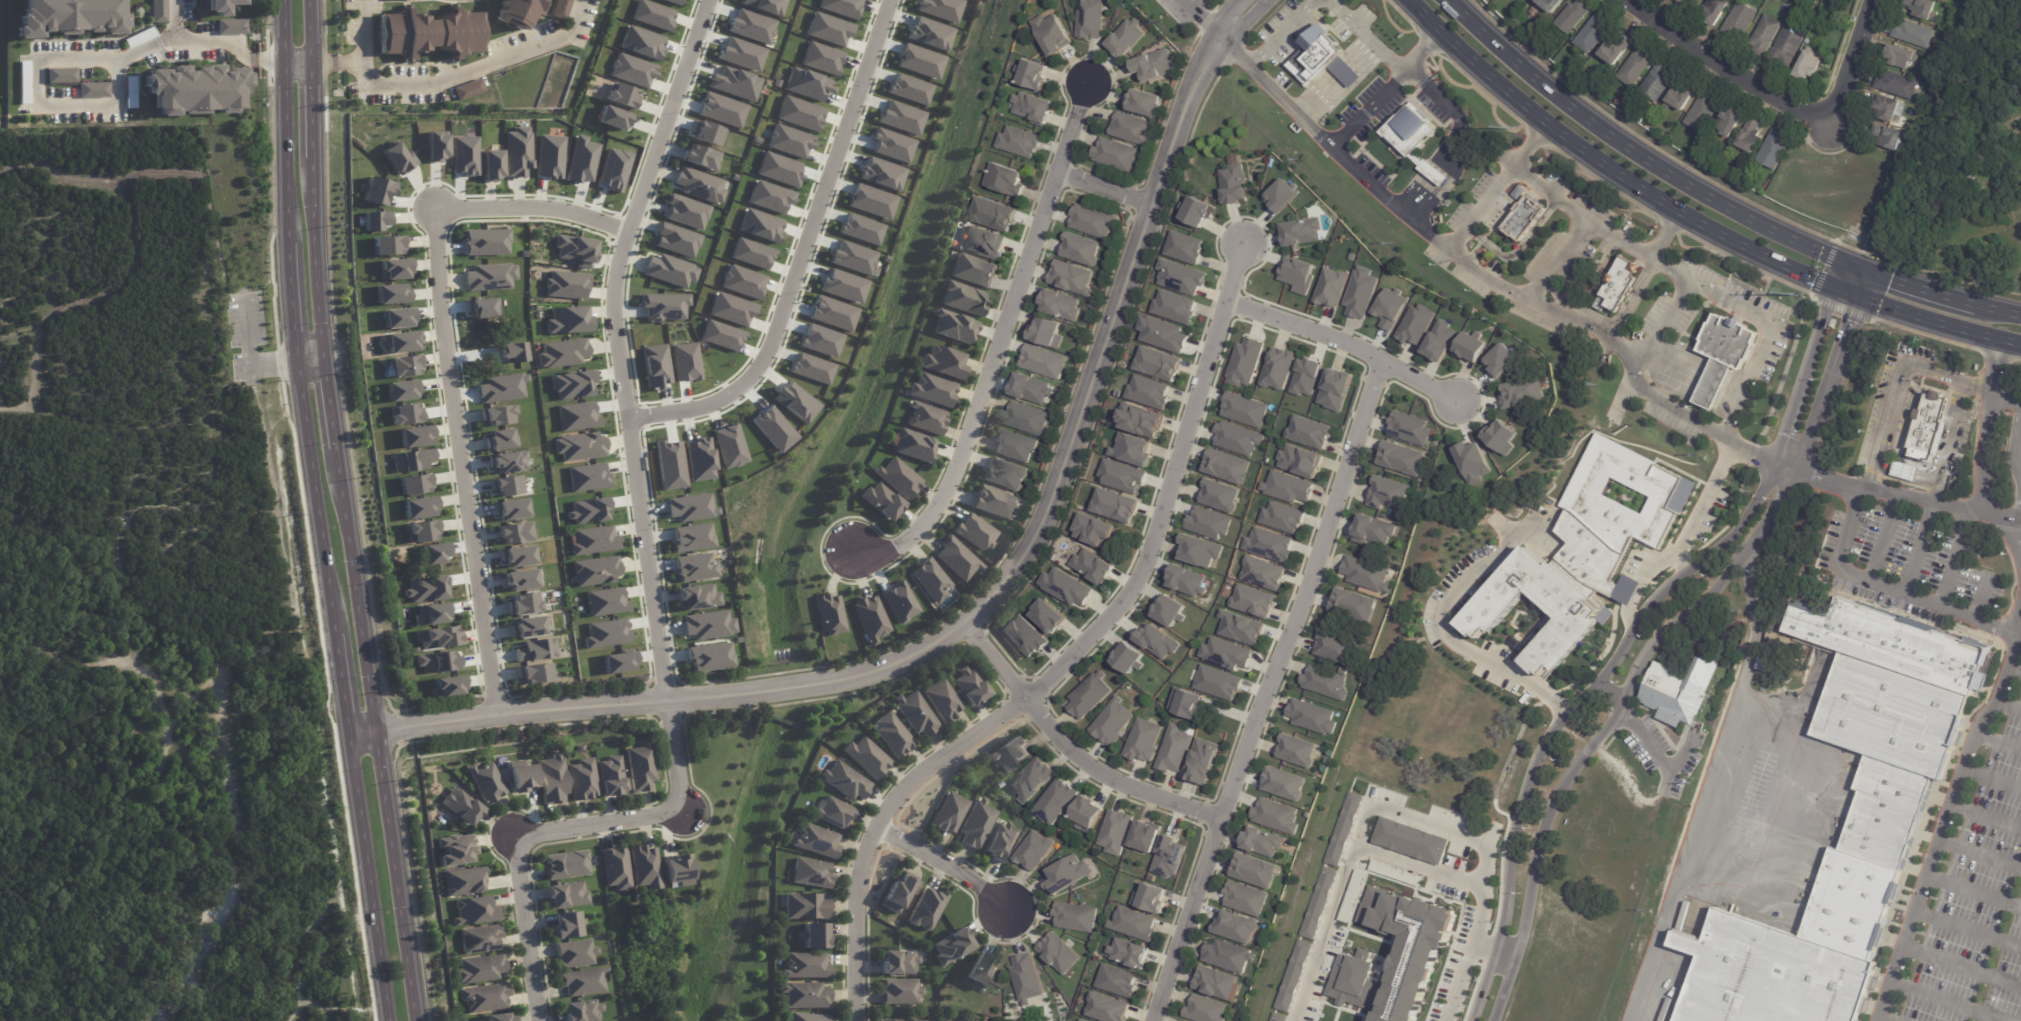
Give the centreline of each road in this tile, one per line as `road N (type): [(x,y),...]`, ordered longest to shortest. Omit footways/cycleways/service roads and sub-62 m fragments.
road 1 (residential): [(344,736),(798,686),(870,672),(966,624),(1028,545),(1064,463),(1179,117),(1216,33)]
road 2 (residential): [(539,1020),(514,835),(684,812),(613,298),(709,0)]
road 3 (residential): [(1842,262),(1765,487),(1740,529),(1652,599),(1595,693),(1552,733),(1527,780),(1510,846),(1503,936),(1473,1020)]
road 4 (residential): [(1495,1020),(1545,822),(1573,770),(1609,731),(1638,661),(1700,607),(1785,502),(1868,270)]
road 5 (primary): [(1411,0),(1546,128),(1680,216),(1859,299),(2020,345)]
road 6 (residential): [(629,234),(549,210),(436,212),(439,295),(496,715)]
road 7 (residential): [(1154,1020),(1384,363)]
road 8 (secondary): [(418,1020),(334,445)]
road 9 (residential): [(1088,83),(949,495),(910,540),(855,552)]
road 10 (residential): [(1293,1020),(1366,802),(1486,844),(1485,906),(1449,1020)]
road 11 (residential): [(889,0),(767,358),(752,379),(700,408),(627,415)]
road 12 (residential): [(1241,241),(1142,574),(1103,625),(1024,698)]
road 13 (primary): [(1842,262),(1720,203),(1613,138),(1452,0)]
road 14 (residential): [(856,1020),(856,909),(878,826),(903,786),(1024,698)]
road 15 (residential): [(1870,0),(1826,123),(1719,66),(1626,0)]
road 16 (residential): [(966,624),(1067,747),(1100,773),(1222,819)]
road 17 (secondary): [(292,363),(332,648)]
road 18 (secondary): [(344,736),(385,1020)]
road 19 (secondary): [(277,0),(287,265)]
road 20 (residential): [(1223,301),(1331,336),(1461,402)]
road 21 (secondary): [(320,359),(310,156)]
road 22 (residential): [(1010,912),(878,826)]

